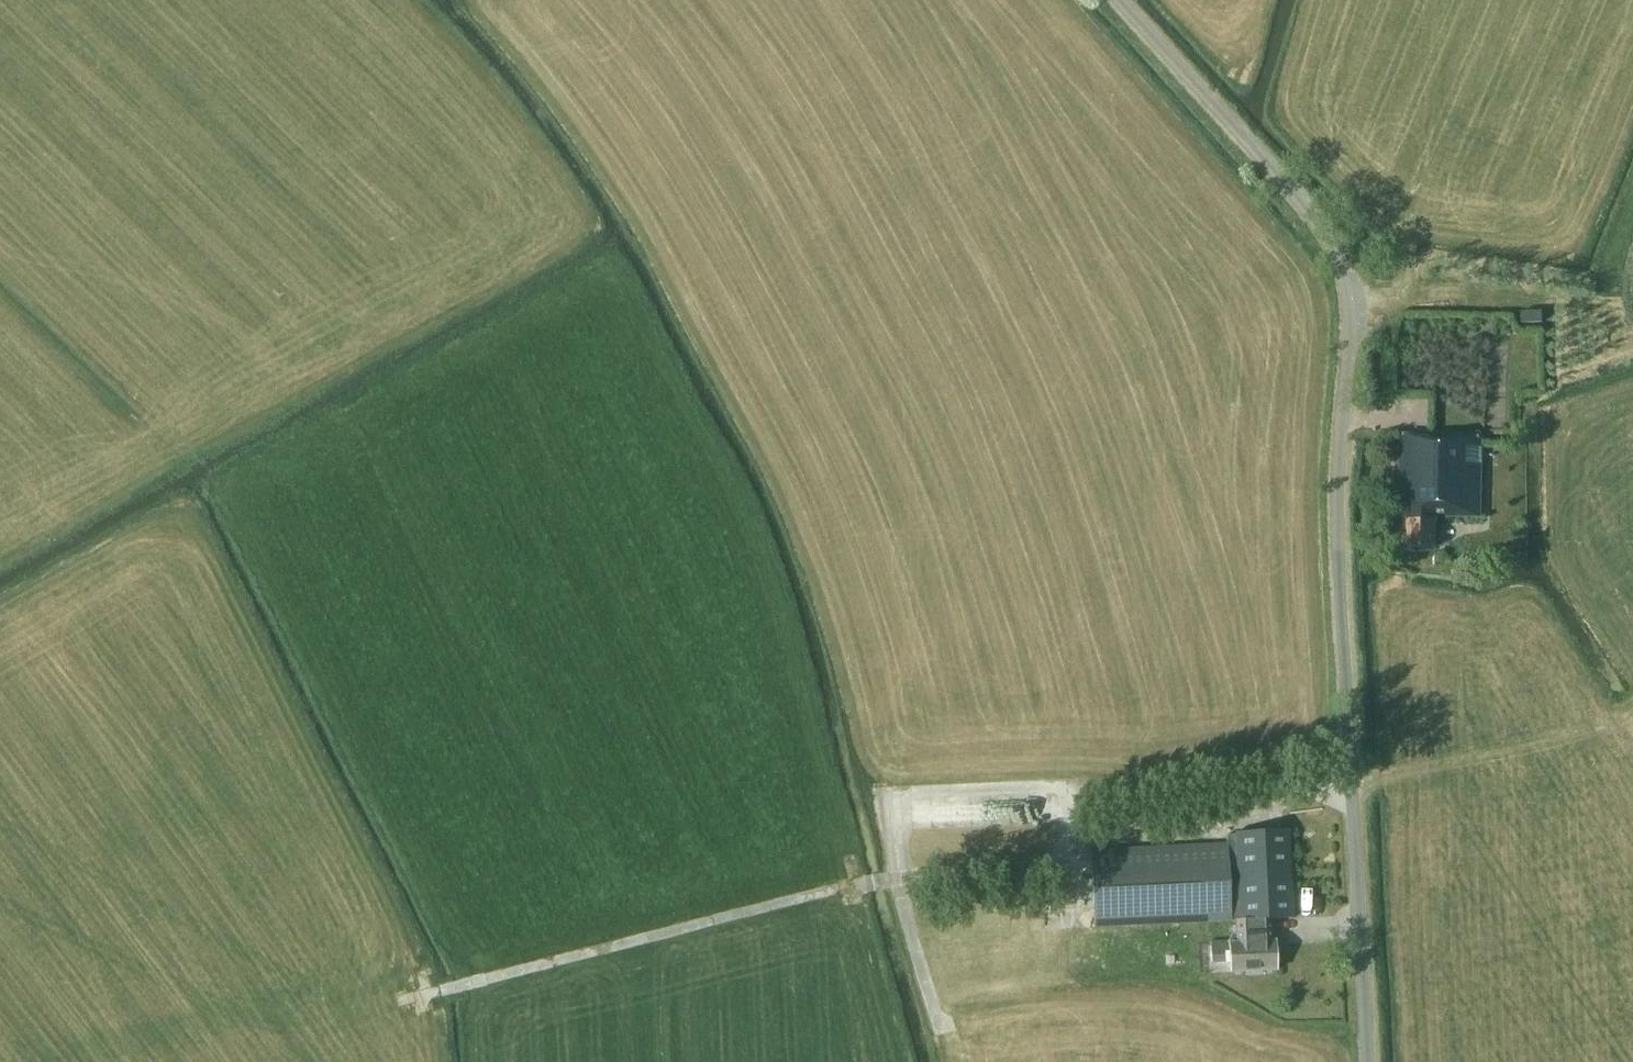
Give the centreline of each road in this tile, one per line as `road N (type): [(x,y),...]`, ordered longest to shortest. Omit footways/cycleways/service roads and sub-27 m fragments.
road 1 (unclassified): [(1370,1061),(1339,516),(1347,301),(1338,262),(1302,199),(1121,0)]

